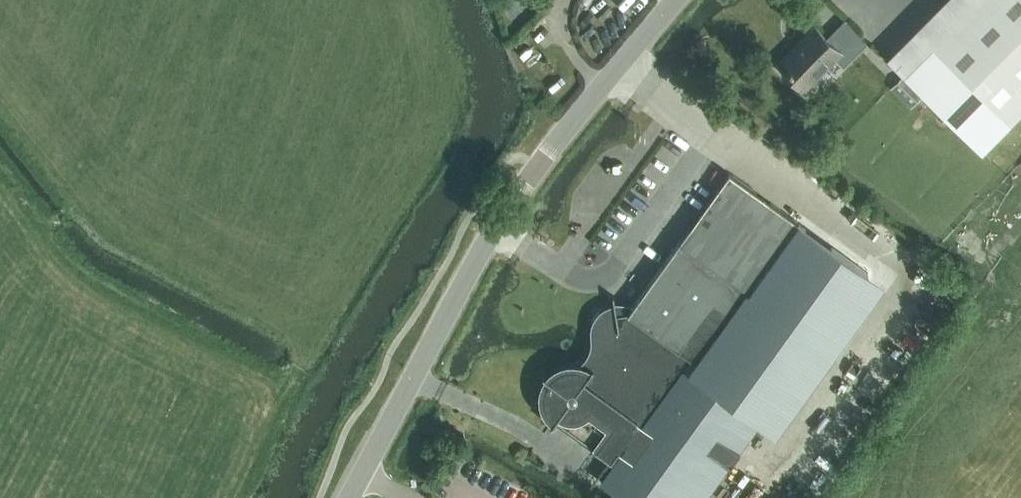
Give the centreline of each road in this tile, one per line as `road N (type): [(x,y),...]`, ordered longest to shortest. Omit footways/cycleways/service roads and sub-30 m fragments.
road 1 (tertiary): [(348,497),(503,214),(675,0)]

